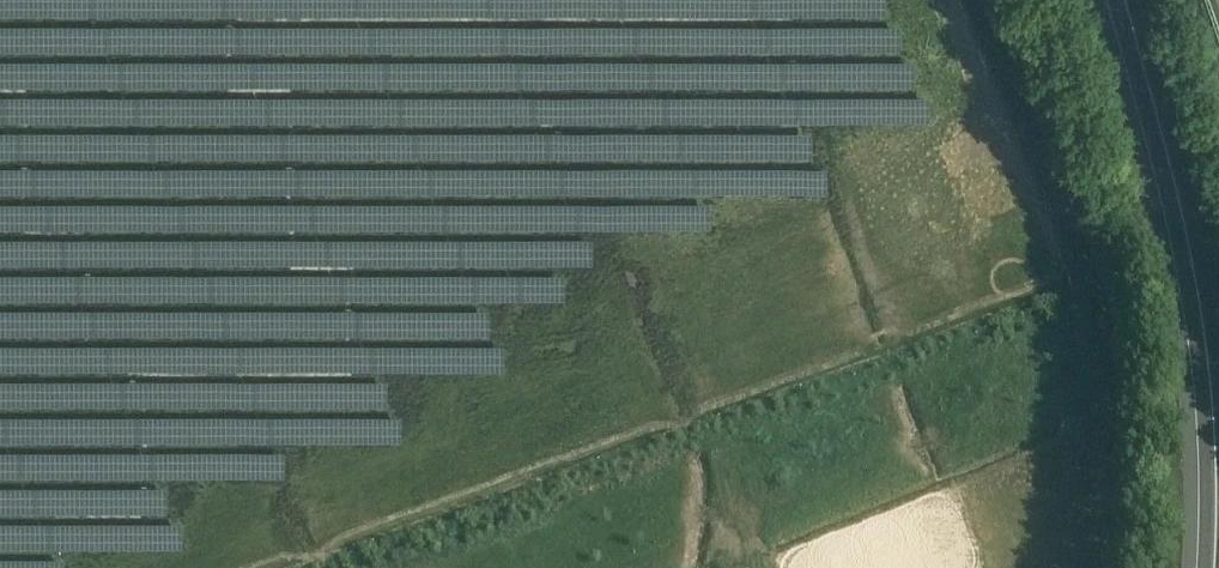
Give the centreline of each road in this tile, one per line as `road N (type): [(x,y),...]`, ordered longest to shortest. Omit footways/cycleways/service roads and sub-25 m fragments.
road 1 (motorway): [(1117,0),(1191,294),(1207,460),(1205,567)]

